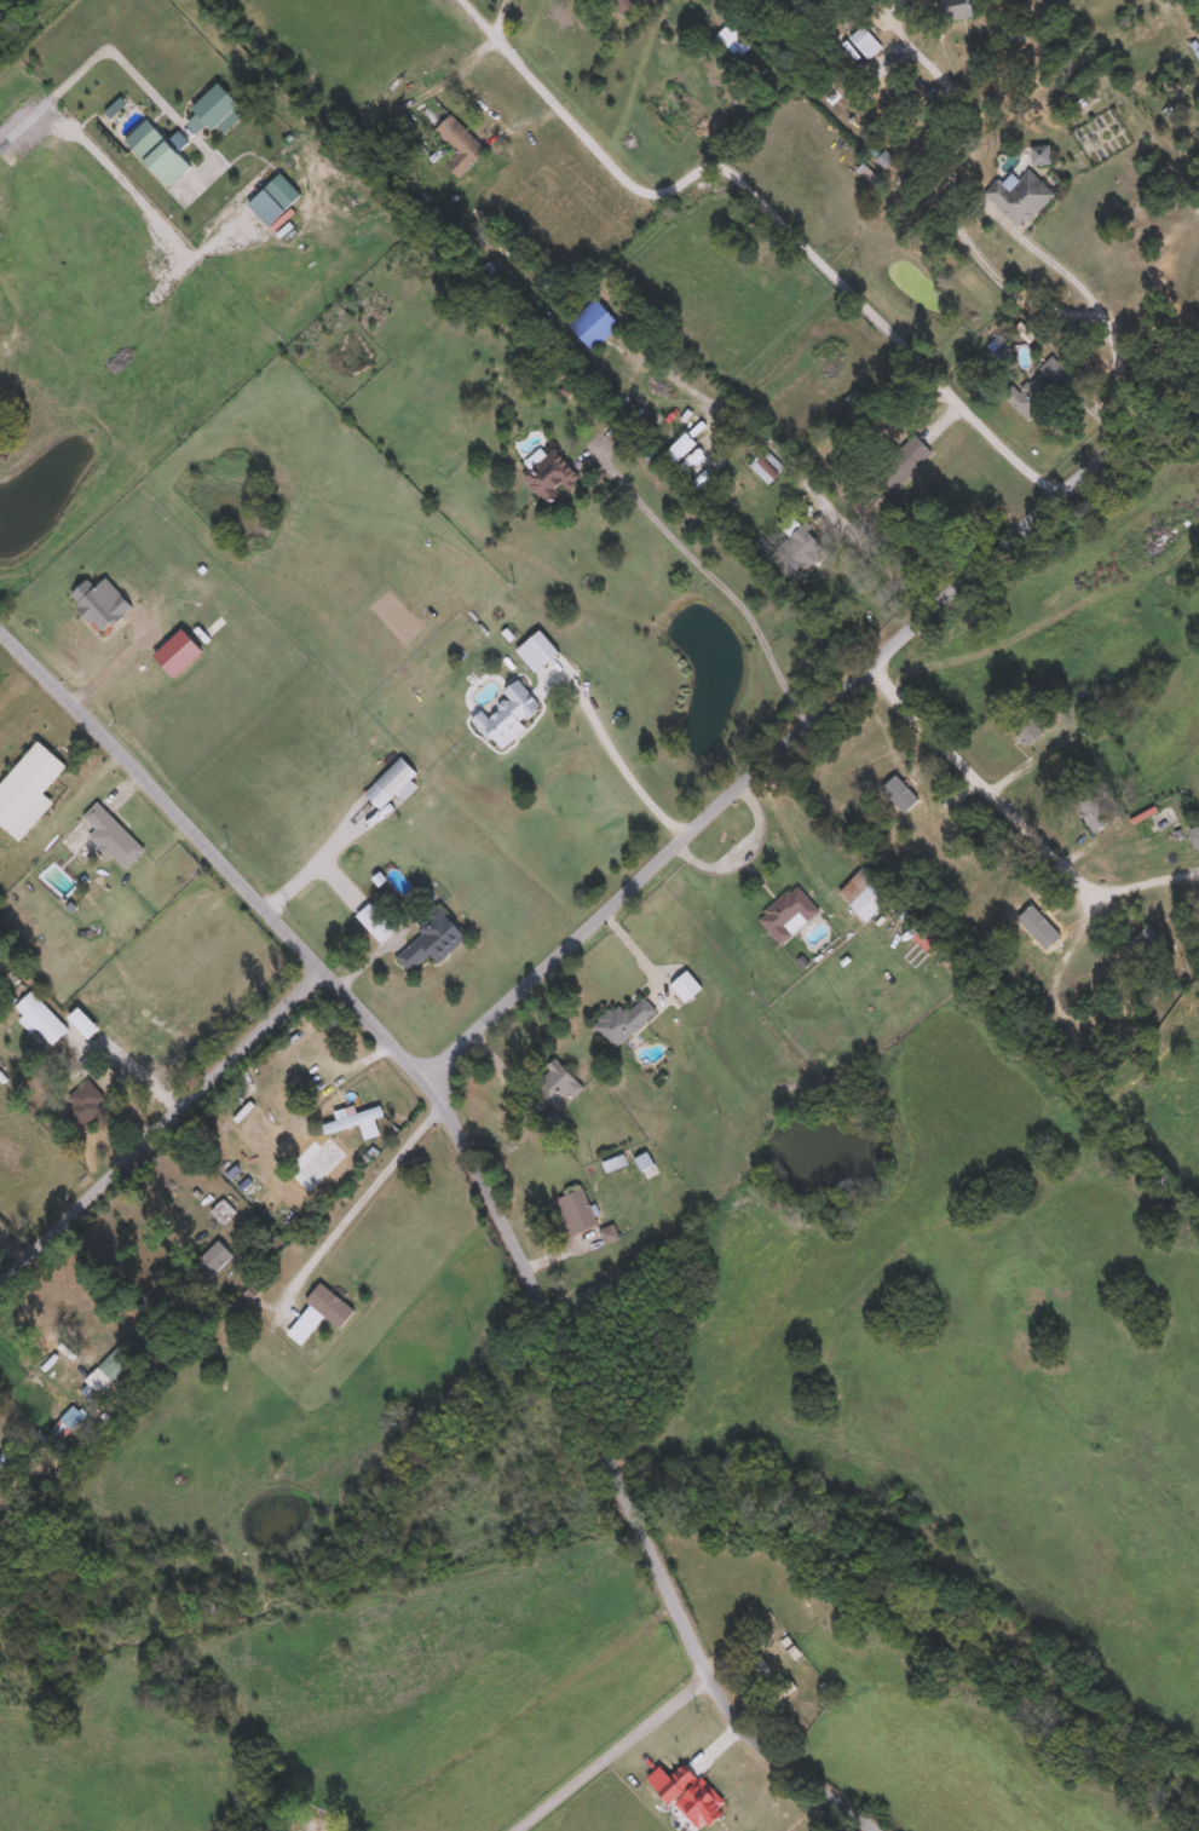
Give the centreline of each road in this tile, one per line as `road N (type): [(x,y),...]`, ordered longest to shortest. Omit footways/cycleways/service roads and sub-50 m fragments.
road 1 (residential): [(0,618),(452,1098),(676,1620),(760,1734),(888,1830)]
road 2 (residential): [(436,1075),(1198,376)]
road 3 (residential): [(1065,494),(747,172),(730,161),(707,161),(657,188),(474,0)]
road 4 (residential): [(330,963),(0,1286)]
road 5 (residential): [(670,1610),(364,1829)]
road 6 (residential): [(940,610),(805,470),(656,367)]
road 7 (residential): [(871,672),(1108,903)]
road 8 (residential): [(716,1669),(515,1830)]

